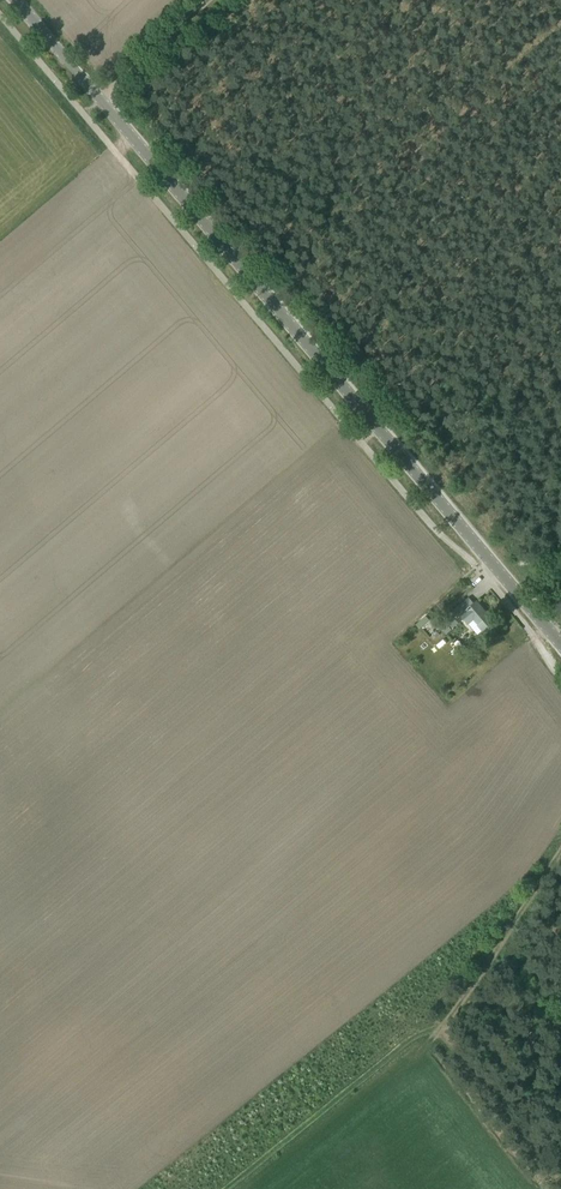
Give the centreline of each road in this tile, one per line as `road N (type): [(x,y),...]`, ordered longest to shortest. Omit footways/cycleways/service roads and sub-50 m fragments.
road 1 (tertiary): [(560,643),(18,0)]
road 2 (track): [(269,293),(560,15)]
road 3 (track): [(225,1188),(412,1037),(440,1032)]
road 4 (track): [(560,848),(440,1032)]
road 5 (track): [(560,1185),(440,1032)]
road 6 (track): [(81,113),(208,0)]

